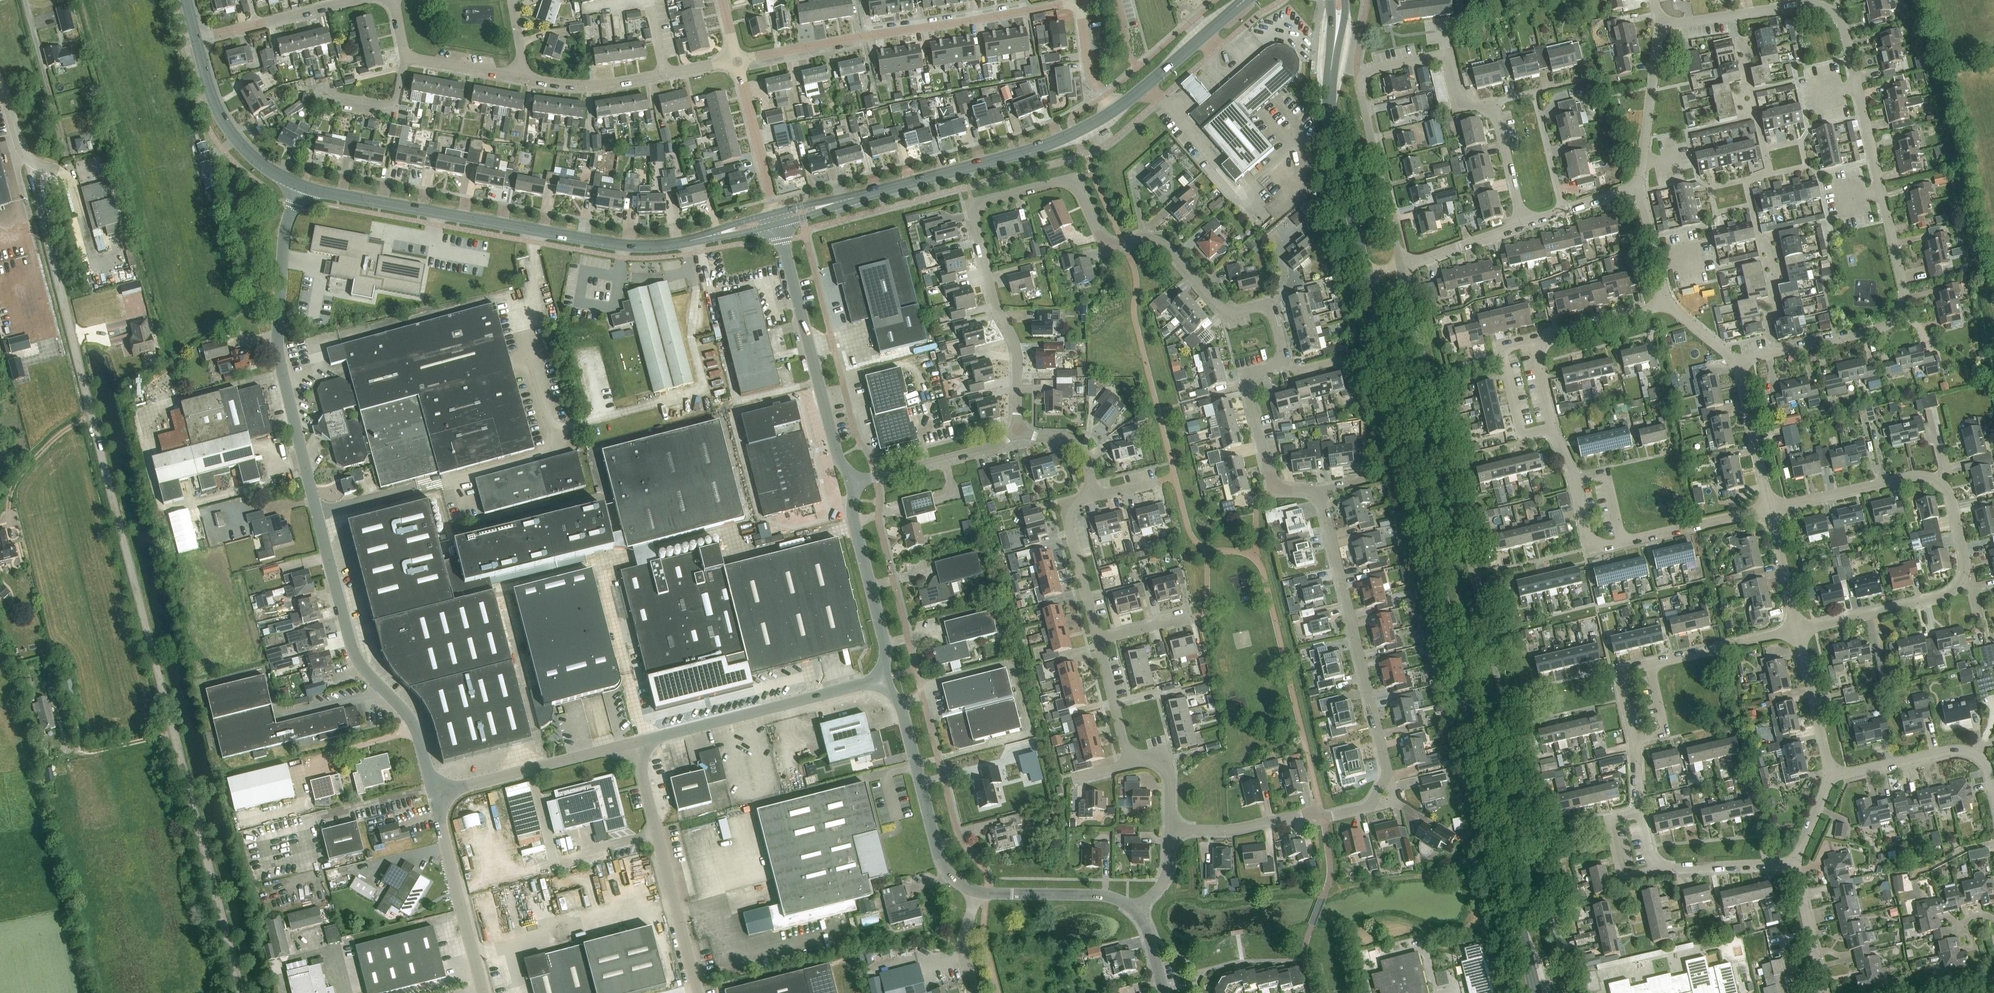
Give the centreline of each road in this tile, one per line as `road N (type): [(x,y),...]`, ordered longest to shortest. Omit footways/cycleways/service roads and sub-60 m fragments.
road 1 (unclassified): [(242,992),(28,159),(0,83)]
road 2 (secondary): [(1536,992),(1367,275)]
road 3 (residential): [(1738,369),(1901,320),(1903,289),(1875,161),(1843,28),(1831,10),(1790,6),(1659,26)]
road 4 (residential): [(1018,430),(1016,352),(992,297),(973,214),(984,201),(1060,182),(1080,190),(1105,243),(1163,244),(1222,310),(1271,311),(1286,365)]
road 5 (residential): [(1170,830),(1323,816),(1367,806),(1385,792),(1387,771),(1321,493)]
road 6 (unclassified): [(387,692),(347,635),(281,366),(284,243),(300,187)]
road 7 (tertiary): [(300,187),(625,246),(688,242),(778,219)]
road 8 (residential): [(1798,630),(1945,598),(1962,584),(1966,562),(1952,499),(1930,477),(1770,508)]
road 9 (tertiary): [(778,219),(1043,146),(1115,110)]
road 10 (unclassified): [(736,61),(1080,3)]
road 11 (residential): [(1798,630),(1621,674),(1640,813)]
road 12 (residential): [(1553,428),(1591,549),(1770,508)]
road 13 (secondary): [(1367,275),(1328,121),(1339,0)]
road 14 (unclassified): [(852,484),(838,456),(778,219)]
road 15 (unclassified): [(634,744),(883,680)]
road 16 (unclassified): [(697,992),(634,744)]
road 17 (unclassified): [(973,891),(937,853),(899,704),(883,680)]
road 18 (residential): [(520,77),(606,85),(736,61)]
road 19 (residential): [(1170,830),(1168,773),(1128,751),(1098,641)]
road 20 (unclassified): [(432,795),(634,744)]
road 21 (unclassified): [(883,680),(887,654),(852,484)]
road 22 (residential): [(1321,493),(1273,487),(1248,386),(1254,373),(1286,365)]
road 23 (unclassified): [(481,987),(432,795)]
road 24 (residential): [(1403,266),(1361,91),(1365,76)]
road 25 (tertiary): [(196,40),(226,127),(260,166),(300,187)]
road 26 (residential): [(1993,785),(1985,761),(1964,750),(1829,772)]
road 27 (residential): [(852,484),(1001,444),(1018,430)]
road 28 (residential): [(393,0),(406,56),(520,77)]
road 29 (tertiary): [(1115,110),(1247,0)]
road 30 (residential): [(1493,114),(1460,102),(1448,56),(1365,76)]
road 31 (residential): [(1641,189),(1659,26)]
road 32 (residential): [(736,61),(778,219)]
road 33 (residential): [(1098,641),(1068,527),(1085,494)]
road 34 (residential): [(1134,911),(1093,895),(988,893)]
road 35 (residential): [(1829,772),(1798,630)]
road 36 (residential): [(1654,870),(1797,864)]
road 37 (residential): [(1770,508),(1738,369)]
road 38 (residential): [(1666,303),(1533,340)]
road 39 (residential): [(1824,992),(1797,864)]
road 40 (residential): [(1403,266),(1524,224)]
road 41 (residential): [(1798,630),(1770,508)]
road 42 (residential): [(1523,435),(1501,348),(1533,340)]
road 43 (residential): [(1524,224),(1641,189)]

